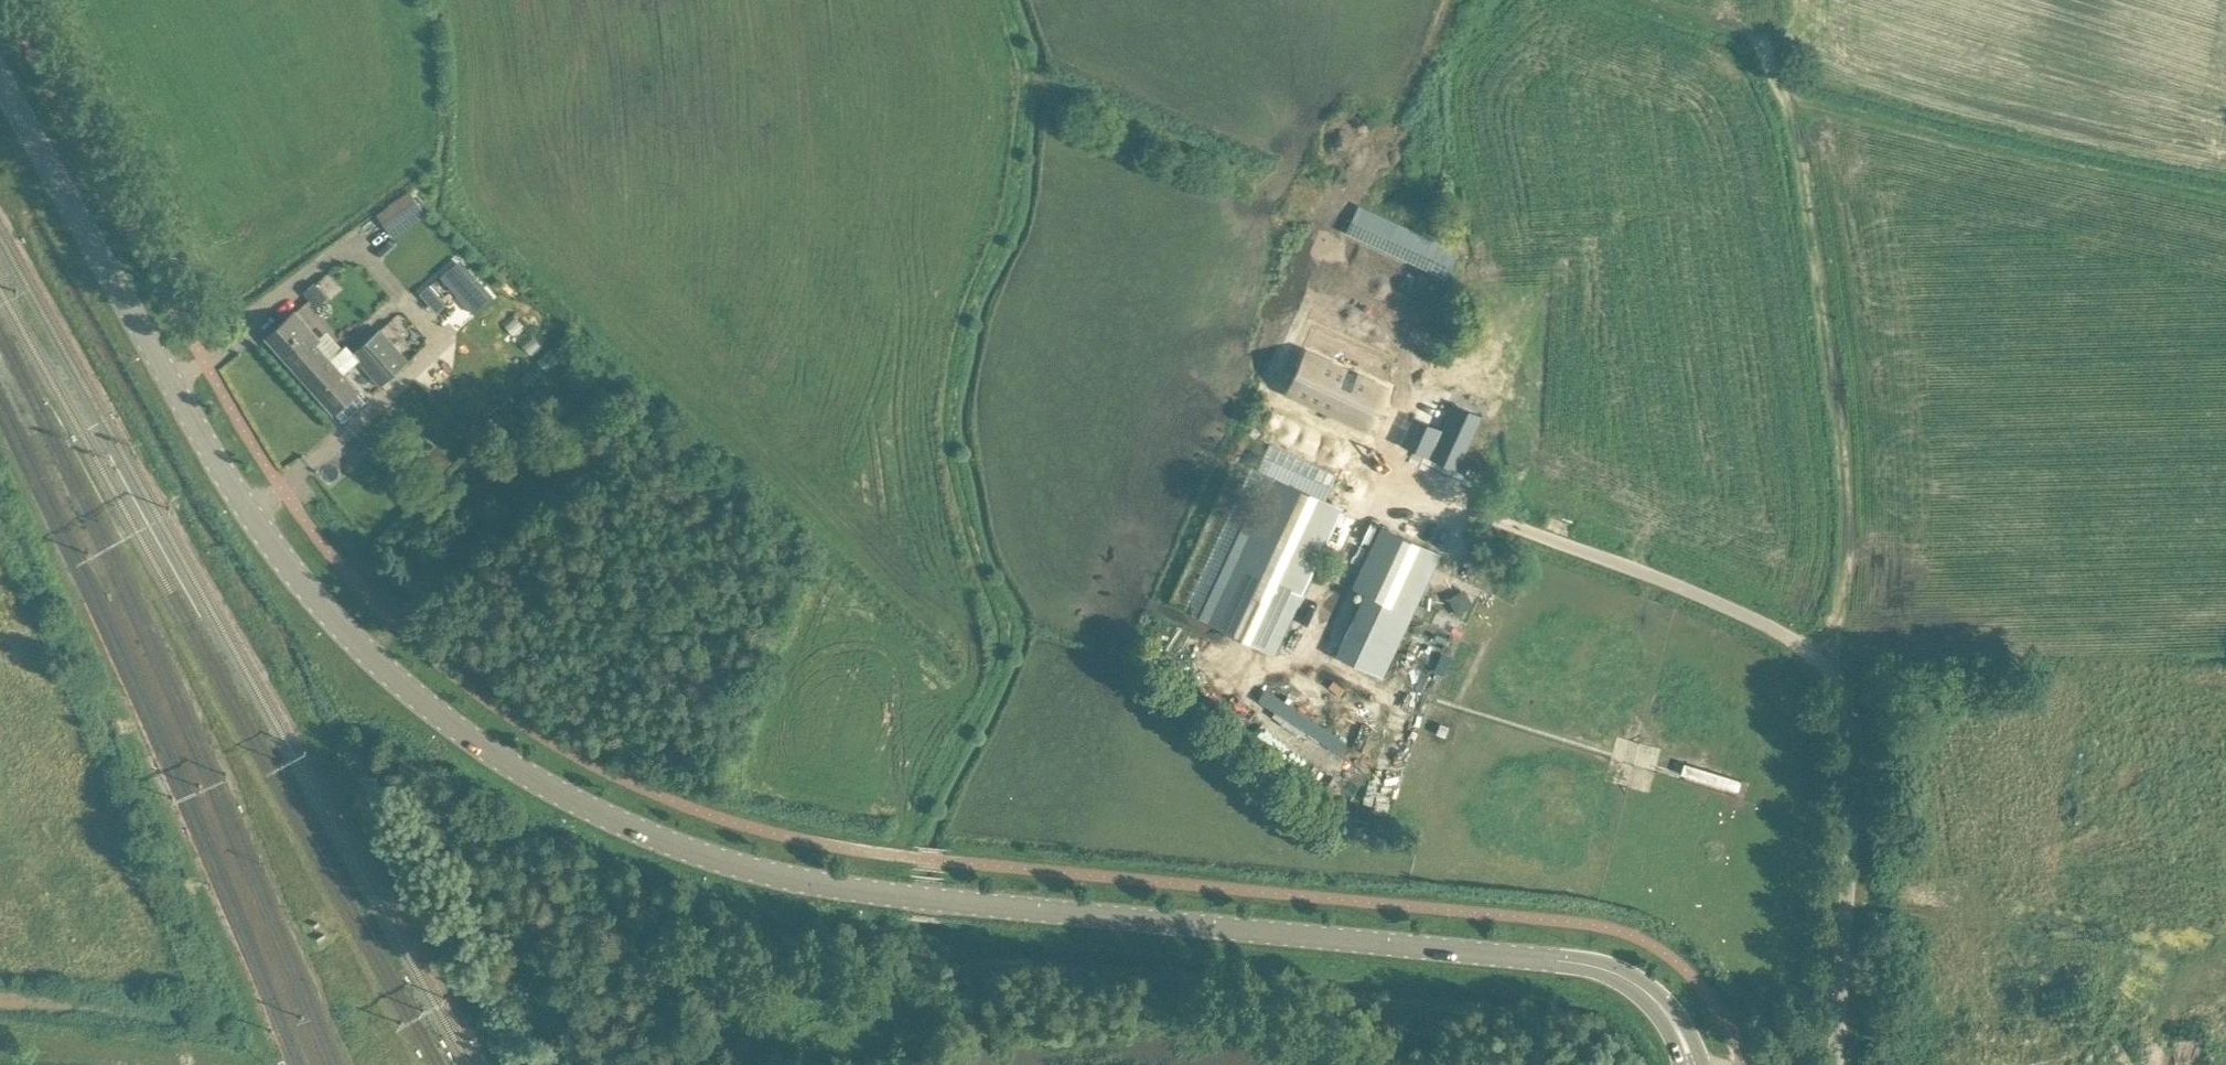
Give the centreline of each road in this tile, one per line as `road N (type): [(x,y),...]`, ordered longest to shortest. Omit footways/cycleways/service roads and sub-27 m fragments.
road 1 (tertiary): [(1626,976),(1565,962),(810,882),(697,853),(563,793),(400,682),(283,558),(206,441),(0,77)]
road 2 (unclassified): [(1835,1064),(1857,758),(1852,711),(1811,652),(1686,588),(1475,507),(1291,413)]
road 3 (track): [(2225,209),(1790,99),(1754,49),(1629,0)]
road 4 (track): [(1811,652),(1839,589),(1848,511),(1790,99)]
road 5 (track): [(1340,211),(1063,88),(1016,84)]
road 6 (track): [(1453,0),(1399,120),(1340,211),(1327,284)]
road 7 (tertiary): [(1704,1064),(1671,1004),(1626,976)]

